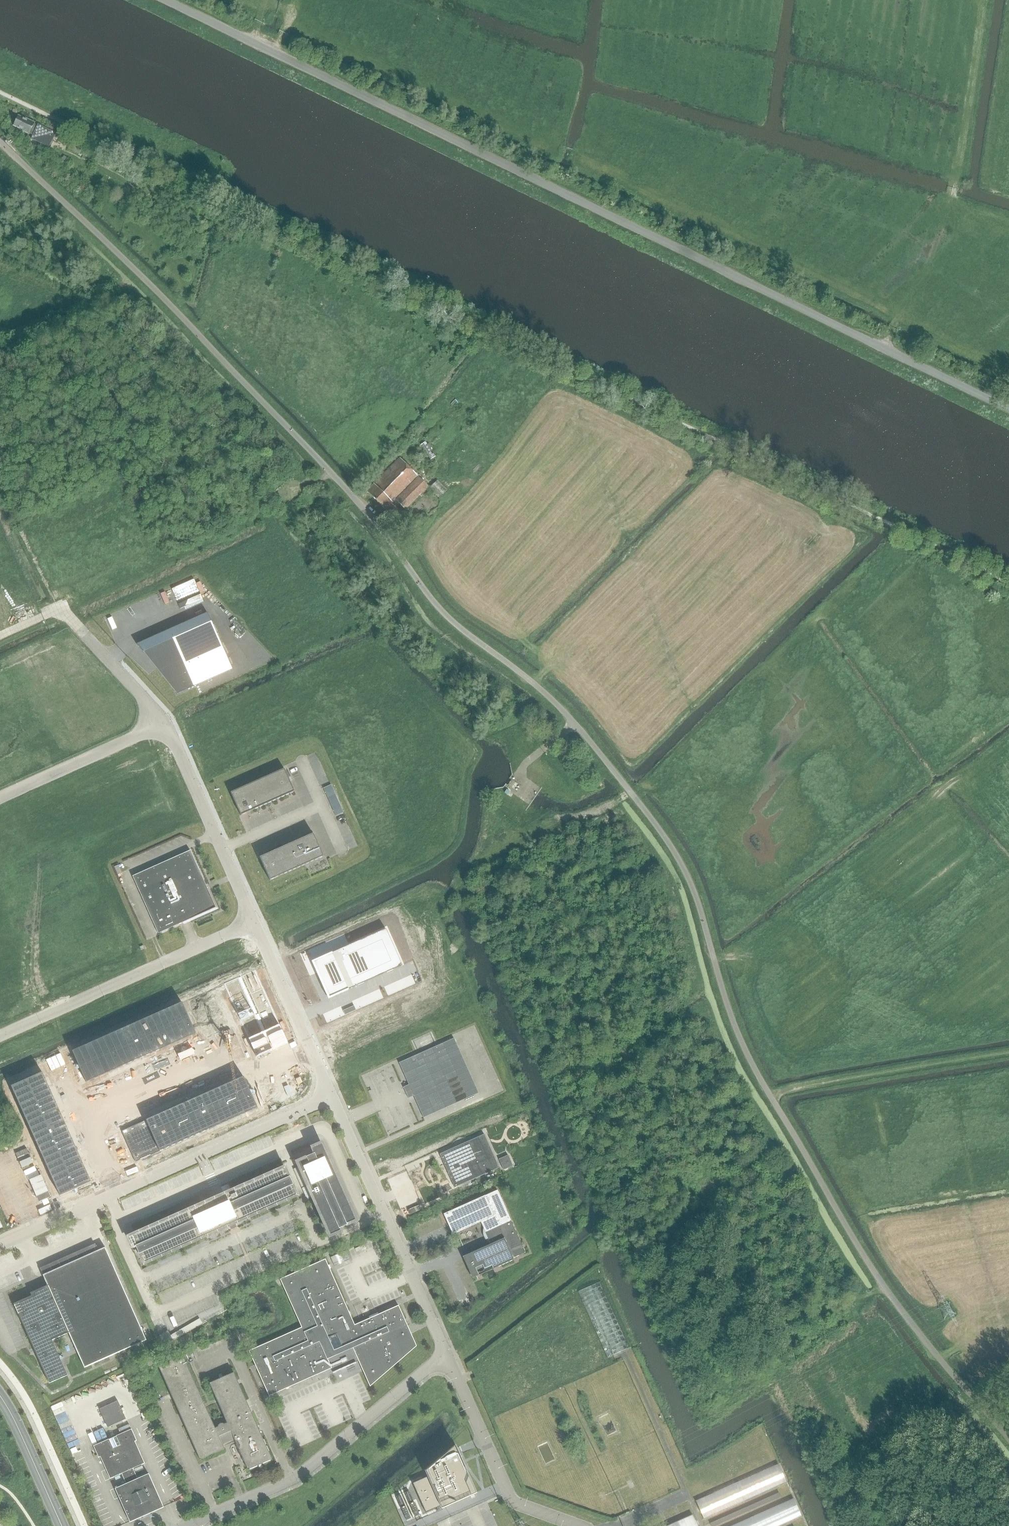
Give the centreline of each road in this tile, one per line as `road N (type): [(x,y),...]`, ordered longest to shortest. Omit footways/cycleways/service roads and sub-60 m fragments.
road 1 (unclassified): [(1008,1447),(887,1297),(770,1100),(732,1022),(678,847),(558,702),(436,608),(299,439),(0,141)]
road 2 (unclassified): [(1008,410),(162,0)]
road 3 (unclassified): [(0,1245),(331,1096)]
road 4 (unclassified): [(182,1525),(293,1478),(448,1359)]
road 5 (unclassified): [(448,1359),(331,1096)]
road 6 (unclassified): [(0,1037),(253,924)]
road 7 (track): [(770,1100),(795,1088),(1008,1052)]
road 8 (unclassified): [(575,1525),(507,1495),(448,1359)]
road 9 (unclassified): [(253,924),(163,726)]
road 10 (unclassified): [(331,1096),(253,924)]
road 11 (unclassified): [(163,726),(0,800)]
road 12 (unclassified): [(163,726),(62,610)]
road 13 (unclassified): [(61,1525),(0,1396)]

